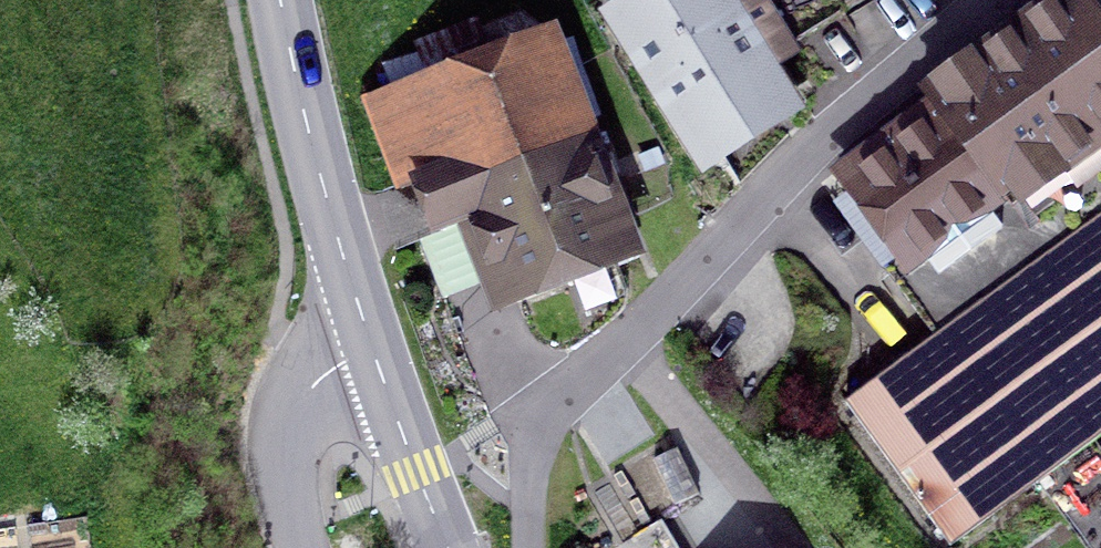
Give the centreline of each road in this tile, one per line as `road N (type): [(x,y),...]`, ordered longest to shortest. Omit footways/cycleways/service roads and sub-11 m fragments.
road 1 (residential): [(1003,0),(569,398),(530,478)]
road 2 (secondary): [(279,0),(371,349)]
road 3 (unclassified): [(371,349),(307,403),(291,489),(310,547)]
road 4 (secondary): [(371,349),(450,547)]

